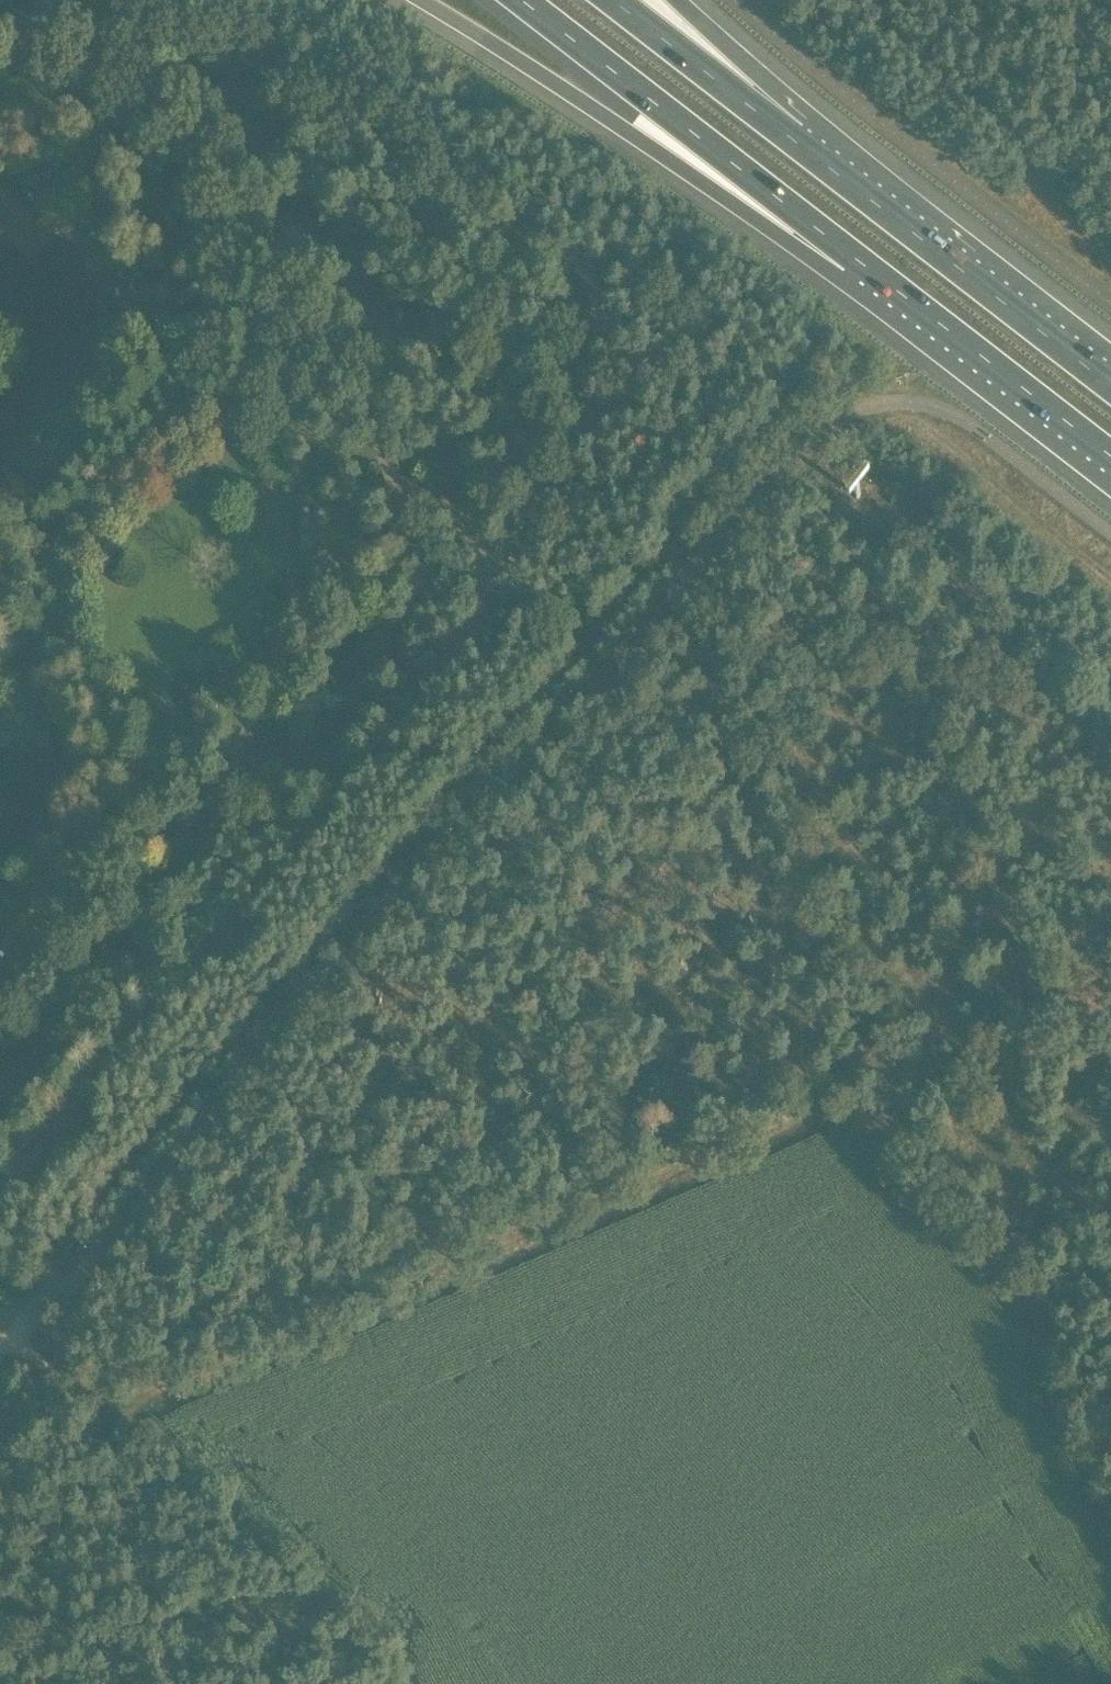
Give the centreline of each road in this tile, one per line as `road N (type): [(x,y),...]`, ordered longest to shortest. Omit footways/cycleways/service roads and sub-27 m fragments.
road 1 (motorway): [(418,0),(627,132),(853,258)]
road 2 (motorway): [(520,0),(853,258)]
road 3 (motorway): [(1110,389),(795,144)]
road 4 (motorway): [(853,258),(1110,457)]
road 5 (motorway): [(795,144),(609,0)]
road 6 (motorway): [(795,144),(671,0)]

